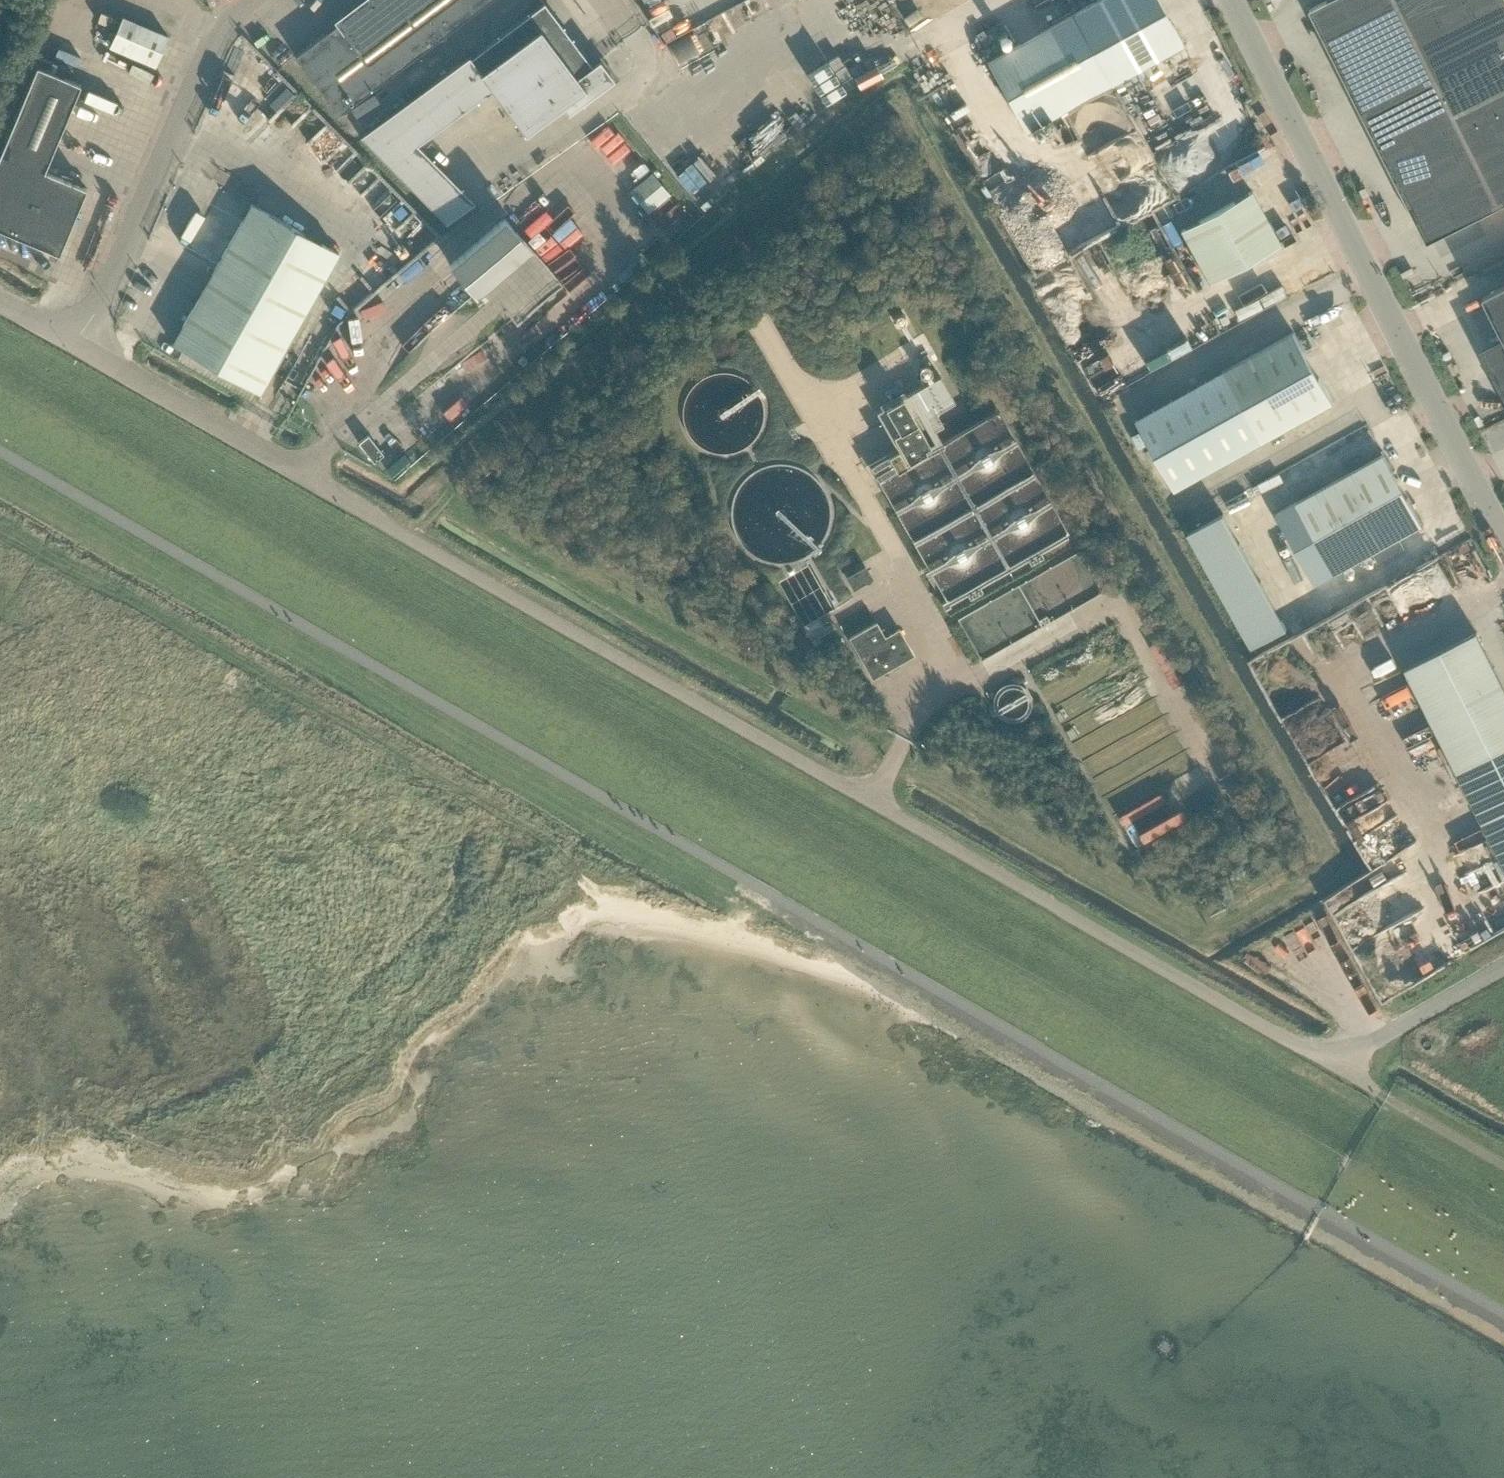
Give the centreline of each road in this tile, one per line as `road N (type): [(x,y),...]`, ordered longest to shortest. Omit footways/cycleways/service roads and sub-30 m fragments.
road 1 (unclassified): [(1340,1068),(79,344)]
road 2 (unclassified): [(1229,0),(1503,541)]
road 3 (unclassified): [(79,344),(221,29),(251,0)]
road 4 (unclassified): [(1503,966),(1369,1041),(1340,1068)]

